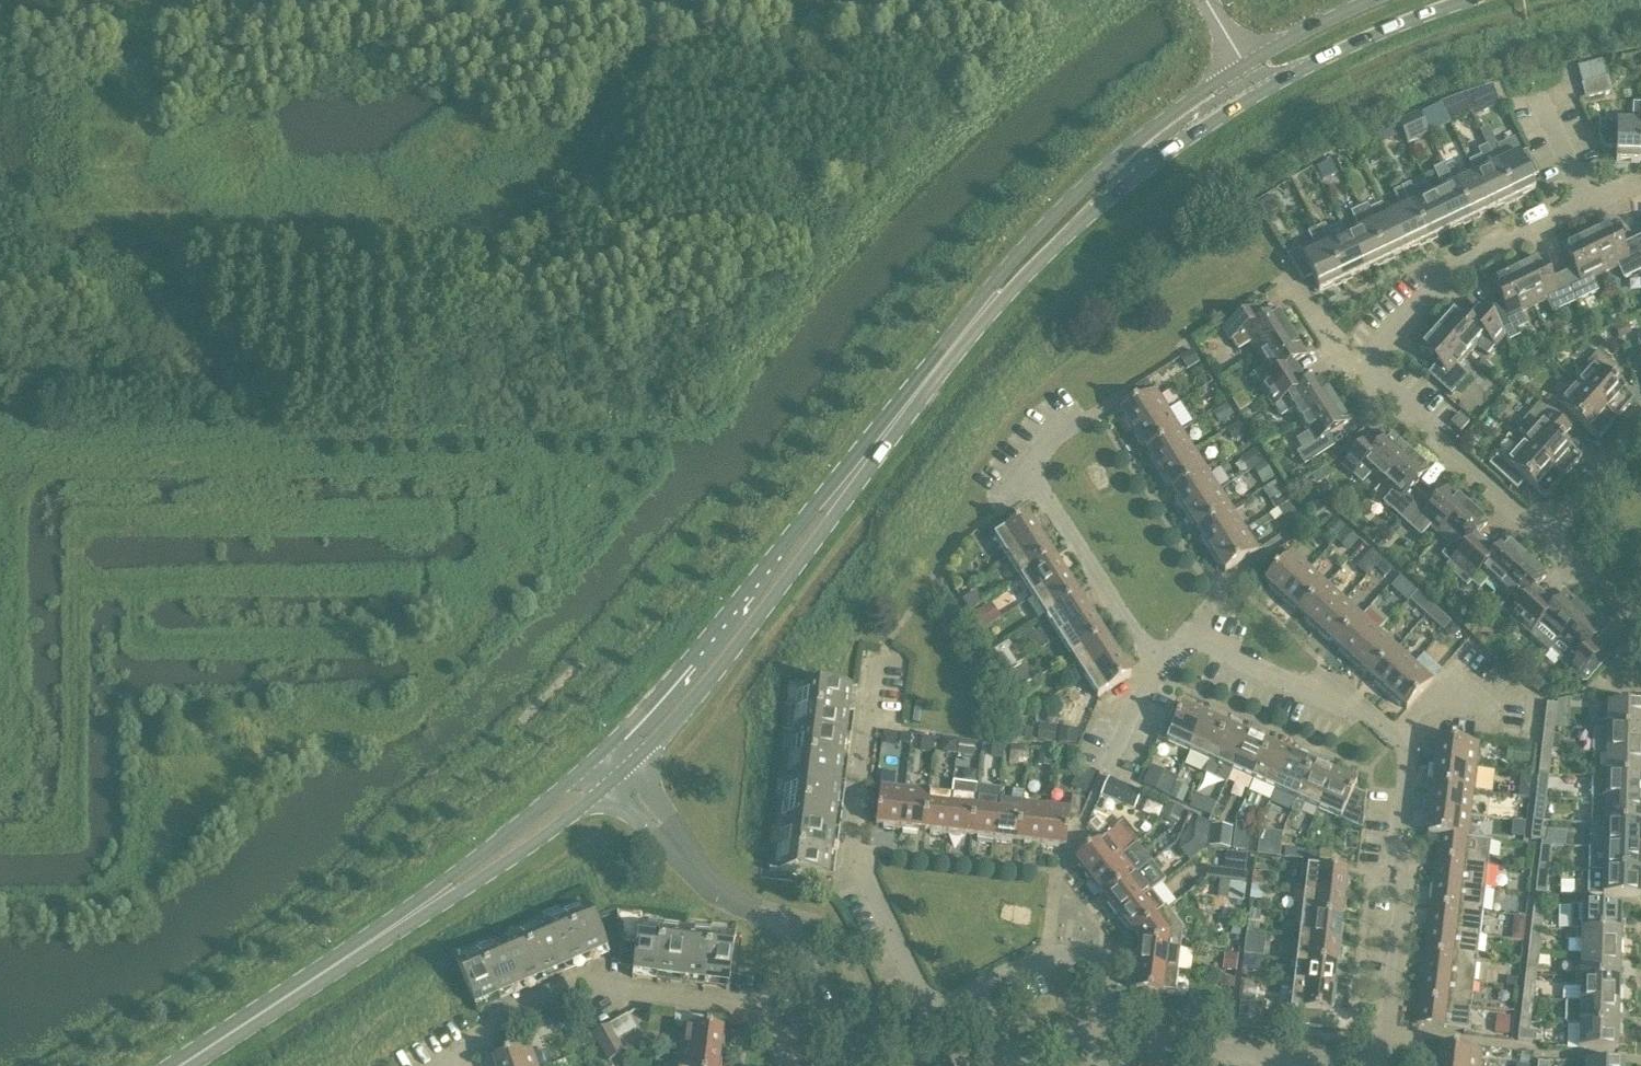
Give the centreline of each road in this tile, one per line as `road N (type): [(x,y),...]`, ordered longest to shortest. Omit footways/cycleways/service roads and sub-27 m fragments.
road 1 (residential): [(1378,1065),(1406,875),(1398,843),(1404,750),(1370,716),(1194,640),(1160,653),(1140,641),(1027,464)]
road 2 (track): [(1104,0),(842,249),(684,427),(495,428)]
road 3 (residential): [(1097,1036),(1101,974),(1071,954),(1047,956),(931,1012),(852,847),(875,660)]
road 4 (residential): [(1640,189),(1460,266),(1378,356),(1387,392),(1547,536)]
road 5 (secondary): [(618,775),(716,672),(830,521),(880,440)]
road 6 (secondary): [(880,440),(599,755)]
road 7 (secondary): [(1244,65),(1149,131),(1060,209),(992,285),(949,352)]
road 8 (secondary): [(949,352),(1105,202),(1261,93)]
road 9 (residential): [(791,1065),(756,1010),(572,985),(505,1015),(460,1056)]
road 10 (secondary): [(394,926),(533,844),(618,775)]
road 11 (secondary): [(599,755),(394,926)]
road 12 (secondary): [(394,926),(180,1065)]
road 13 (residential): [(1097,1036),(1344,1065)]
road 14 (secondary): [(1261,93),(1349,46),(1467,0)]
road 15 (unclassified): [(897,1065),(835,938),(813,923),(759,912)]
road 16 (unclassified): [(759,912),(705,881),(618,775)]
road 17 (unclassified): [(759,912),(797,941),(857,1065)]
road 18 (secondary): [(1370,0),(1244,65)]
road 19 (residential): [(1640,432),(1547,536)]
road 20 (residential): [(1547,536),(1640,619)]

